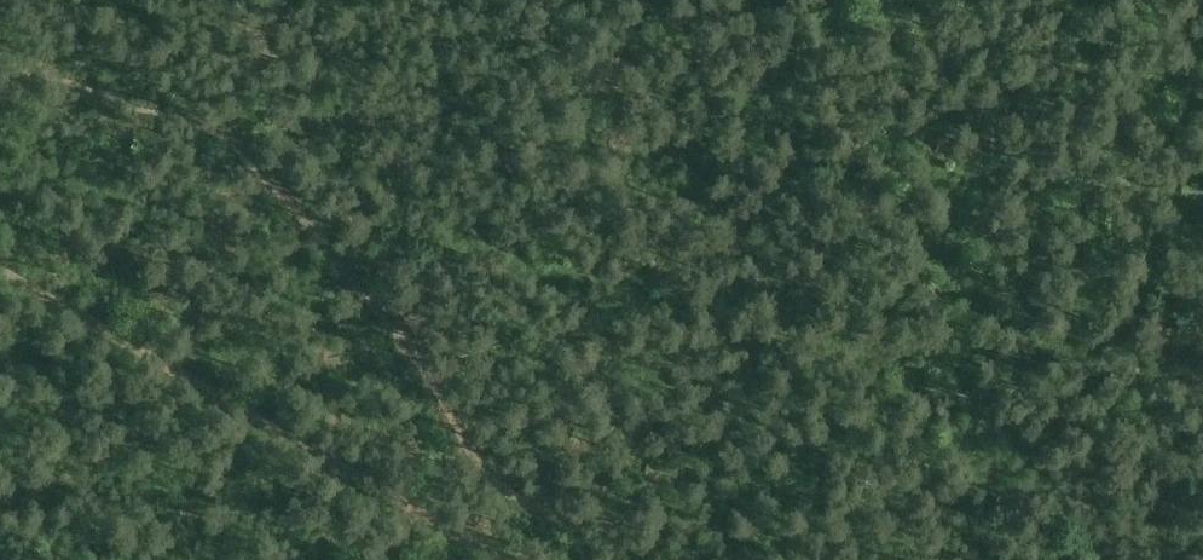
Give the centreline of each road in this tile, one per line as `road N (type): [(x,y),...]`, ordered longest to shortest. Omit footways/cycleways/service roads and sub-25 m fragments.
road 1 (track): [(499,559),(0,269)]

